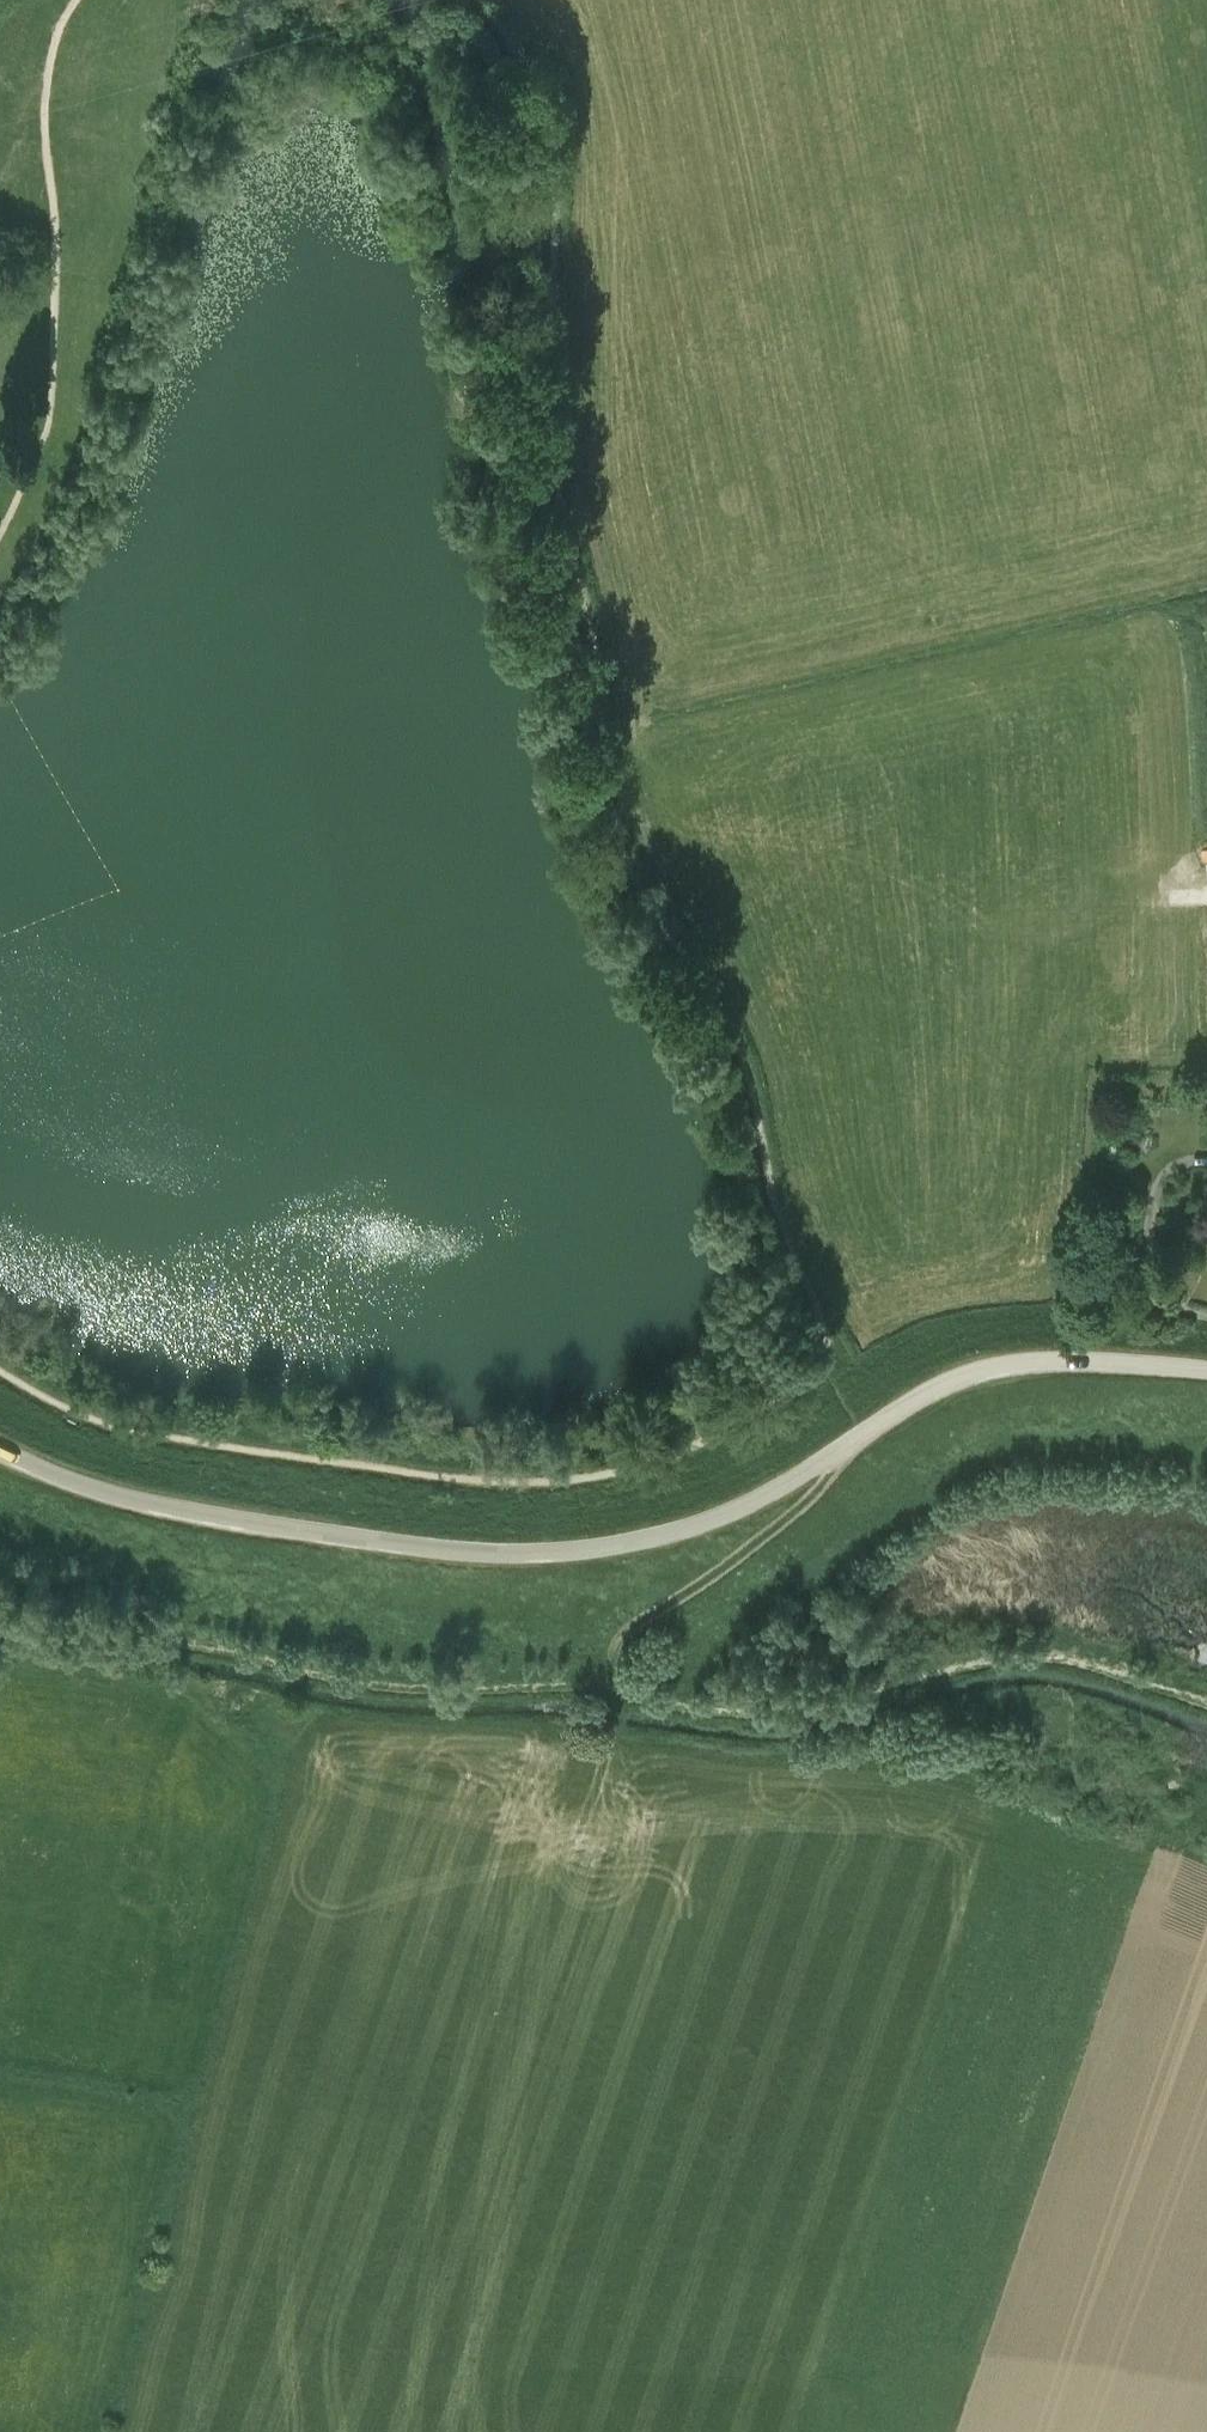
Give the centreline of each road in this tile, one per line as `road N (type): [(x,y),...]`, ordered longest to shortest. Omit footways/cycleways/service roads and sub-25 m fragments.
road 1 (unclassified): [(0,1449),(109,1498),(420,1549),(555,1554),(690,1527),(760,1499),(908,1401),(995,1366),(1055,1361),(1206,1374)]
road 2 (track): [(838,1453),(828,1480),(768,1536),(642,1621),(619,1649),(616,1697)]

